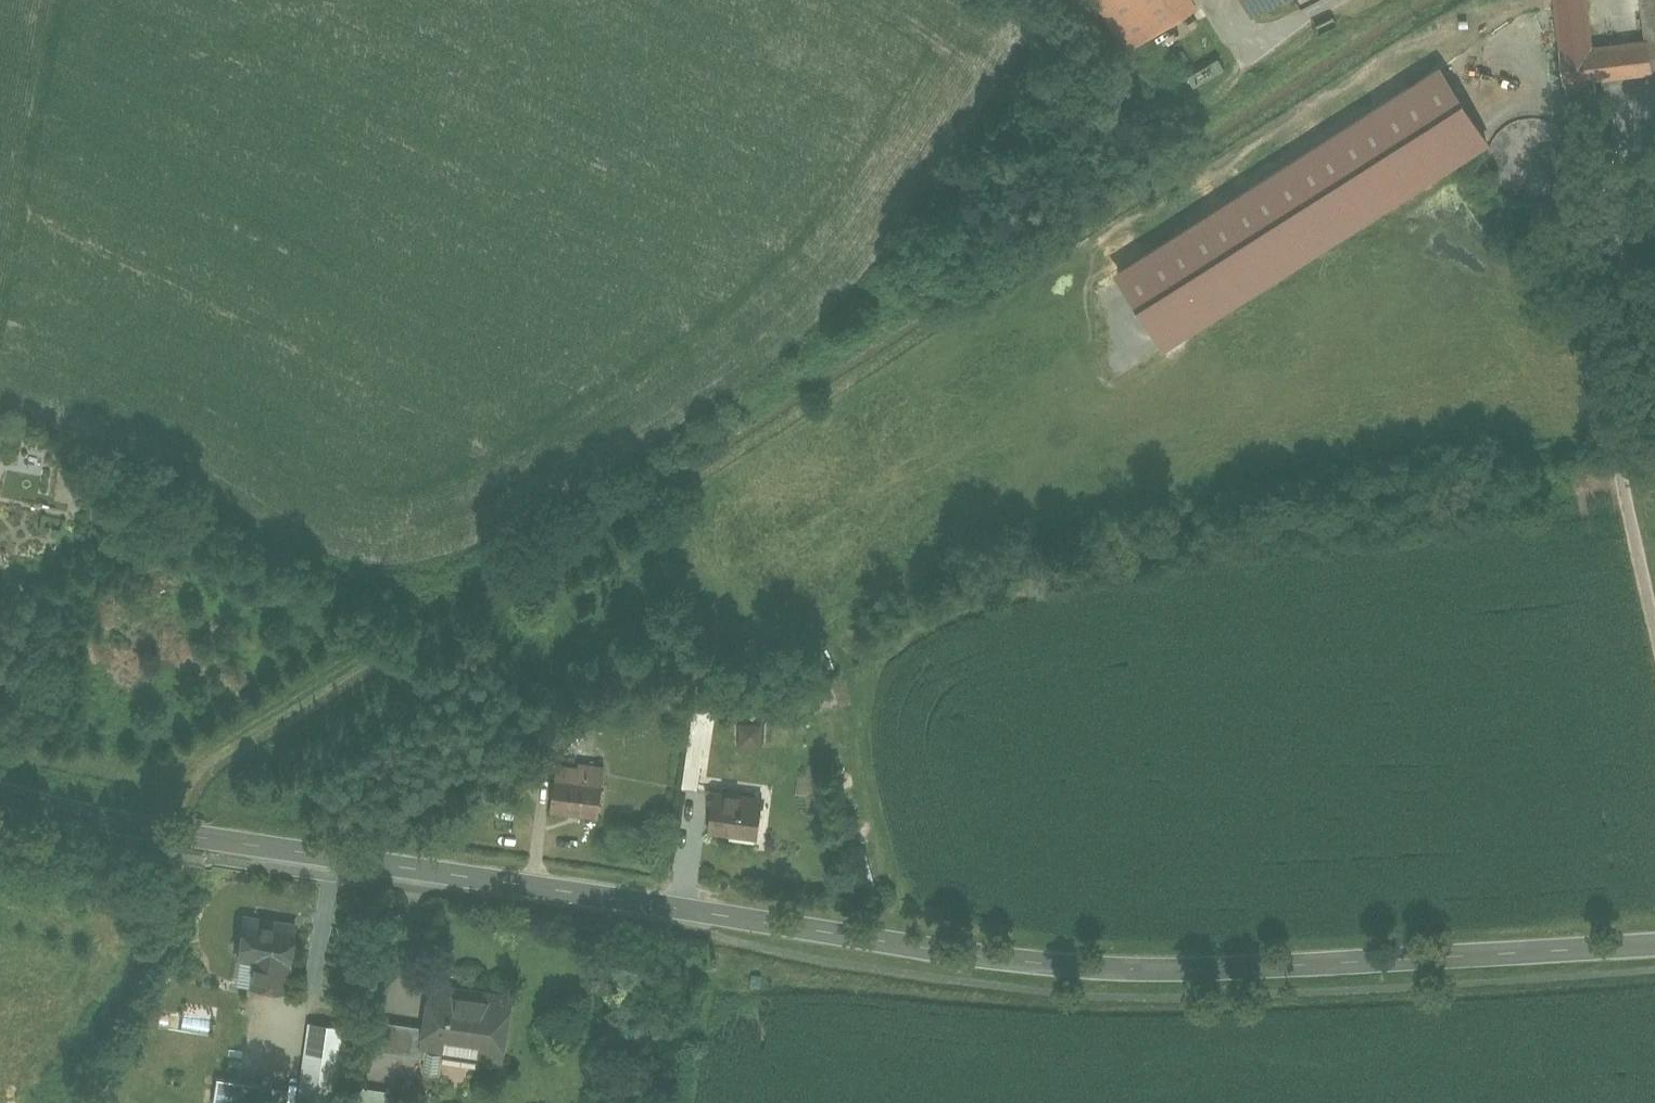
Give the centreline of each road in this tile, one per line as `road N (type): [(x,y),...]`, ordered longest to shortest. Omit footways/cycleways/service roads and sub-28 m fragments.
road 1 (tertiary): [(0,787),(220,834),(1110,967),(1654,943)]

